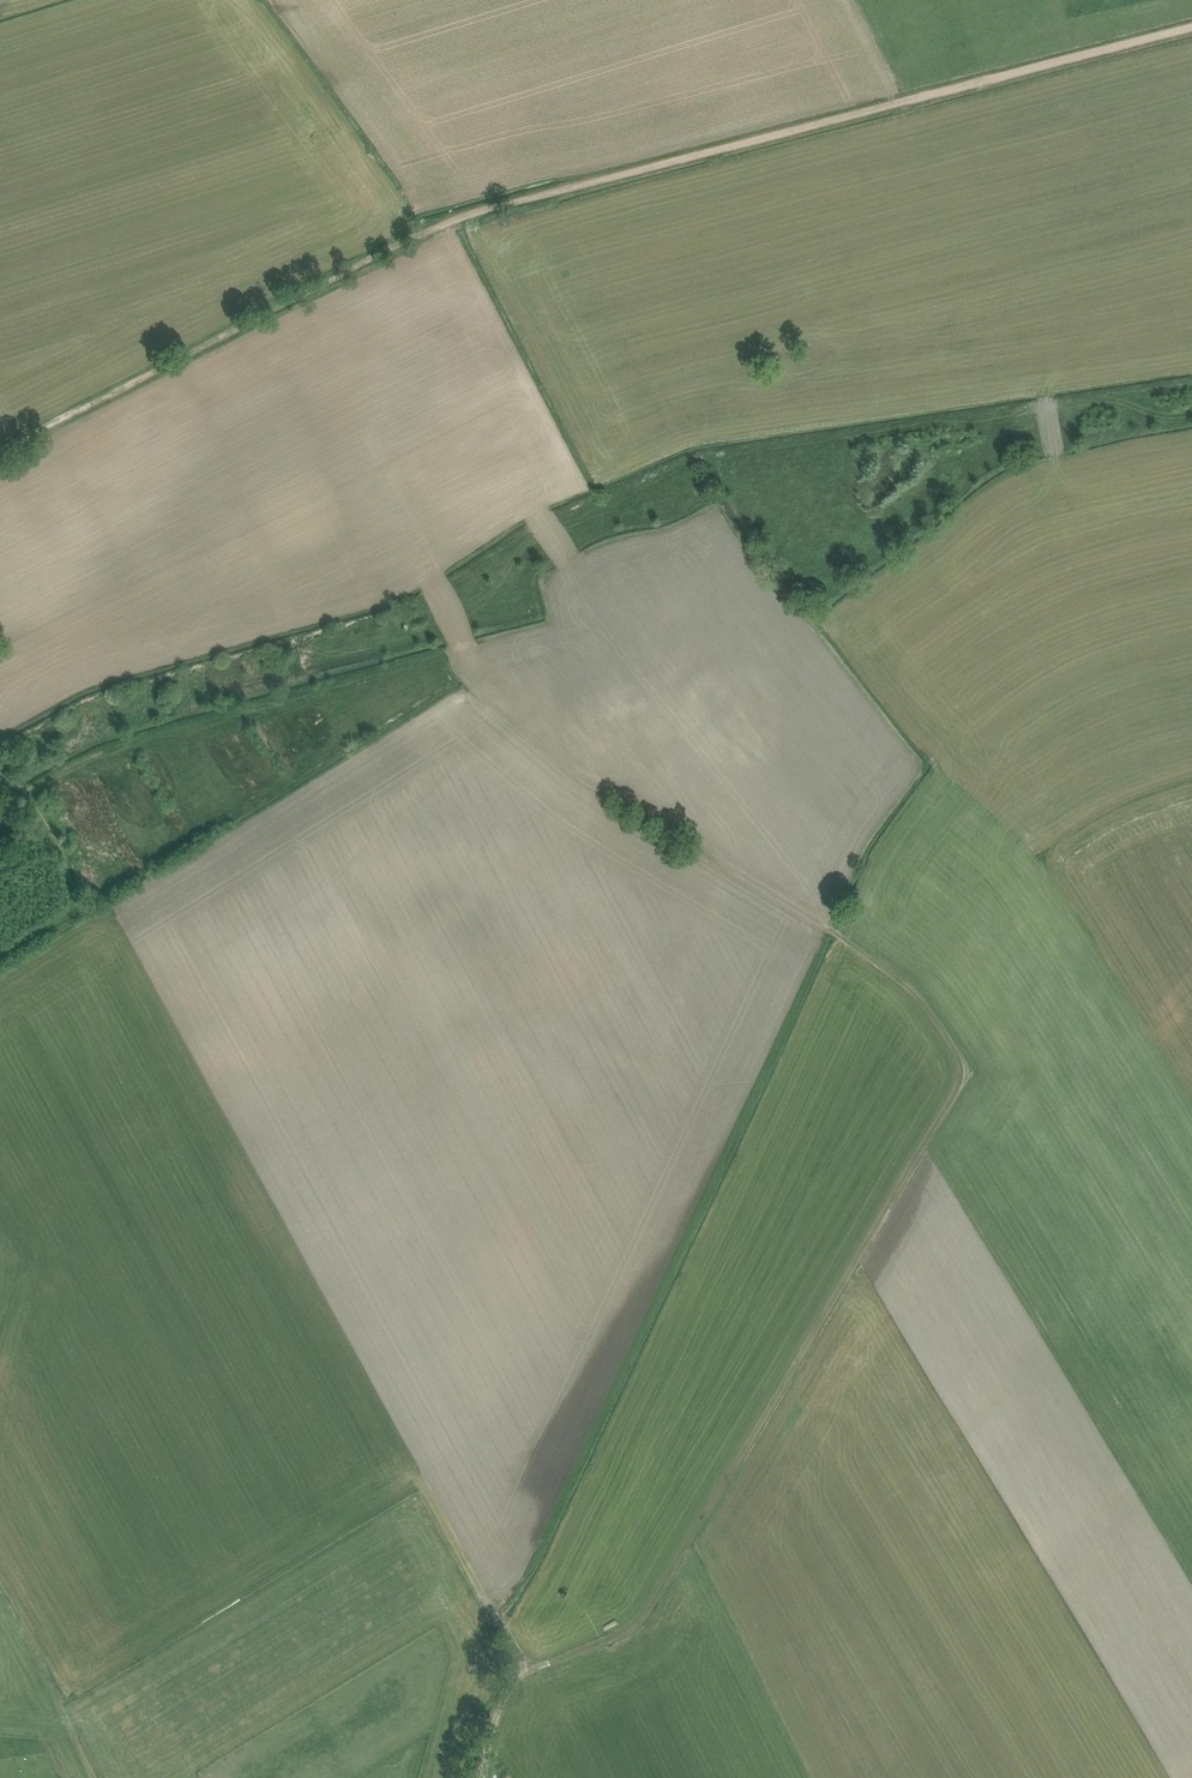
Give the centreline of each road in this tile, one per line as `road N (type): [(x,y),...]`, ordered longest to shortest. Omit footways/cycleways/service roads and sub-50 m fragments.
road 1 (track): [(1191,30),(472,215),(0,454)]
road 2 (track): [(95,1777),(0,1596)]
road 3 (track): [(70,882),(26,791),(0,773)]

